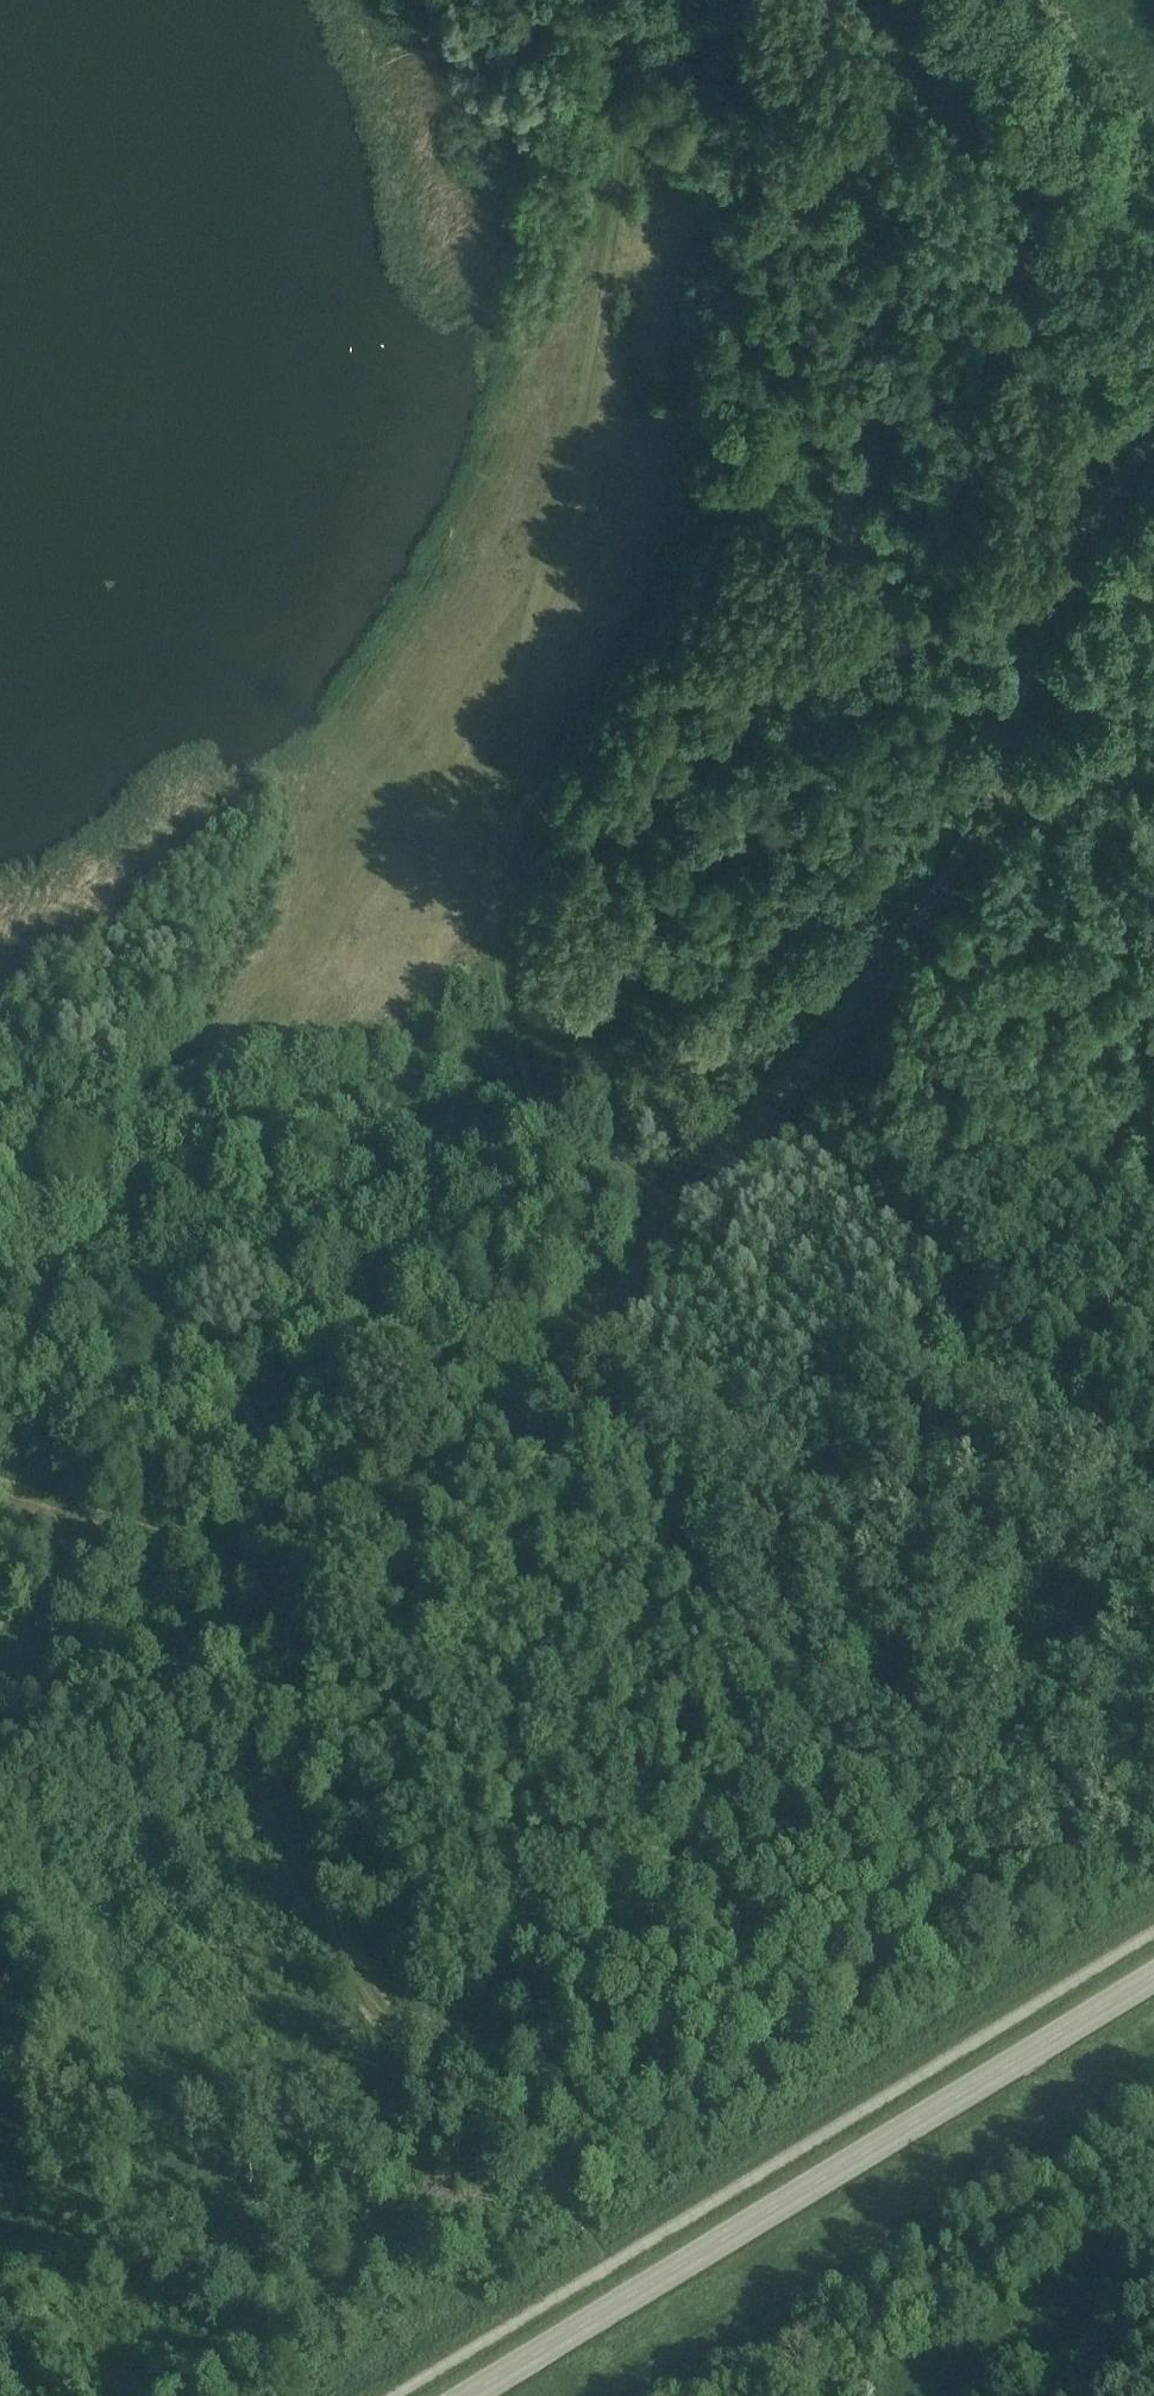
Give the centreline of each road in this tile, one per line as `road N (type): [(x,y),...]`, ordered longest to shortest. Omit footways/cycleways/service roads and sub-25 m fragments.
road 1 (unclassified): [(1153,429),(1085,515),(1017,648),(937,881),(687,1216),(401,1528),(356,1560),(282,1581),(224,1587),(0,1515)]
road 2 (secondary): [(449,2395),(1153,1966)]

